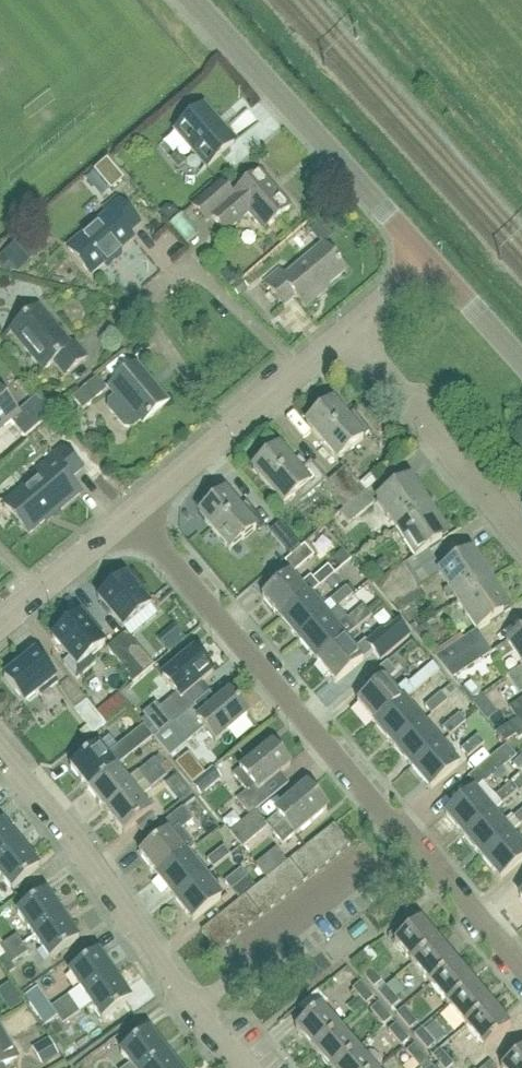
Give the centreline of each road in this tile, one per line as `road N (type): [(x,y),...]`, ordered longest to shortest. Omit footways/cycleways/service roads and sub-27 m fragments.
road 1 (residential): [(521,973),(130,516)]
road 2 (residential): [(239,1067),(176,992),(81,850),(0,754)]
road 3 (residential): [(225,437),(148,316),(153,291),(191,271),(208,277),(301,376)]
road 4 (unclassified): [(429,263),(193,0)]
road 5 (residential): [(521,538),(341,339)]
road 6 (unclassified): [(521,365),(429,263)]
road 7 (residential): [(130,516),(225,437)]

